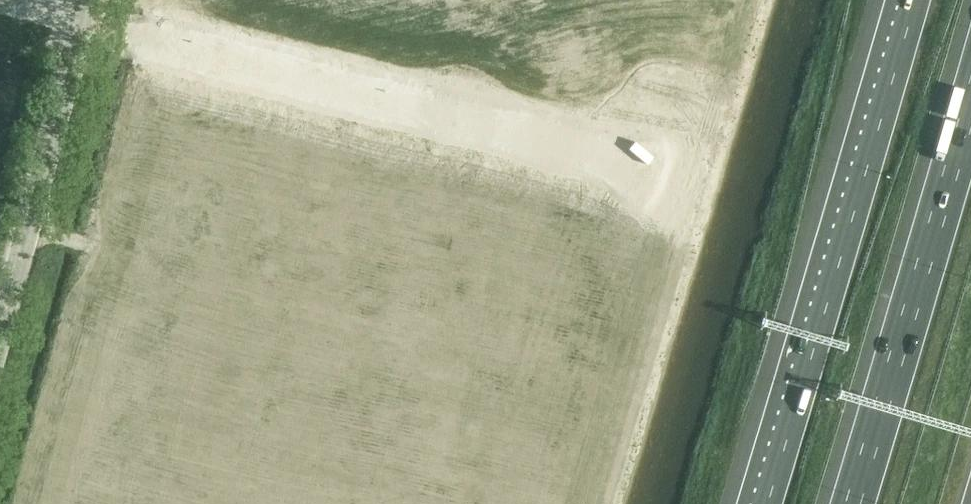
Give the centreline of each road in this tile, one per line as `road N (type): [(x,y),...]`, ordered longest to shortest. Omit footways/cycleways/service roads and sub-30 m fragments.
road 1 (unclassified): [(79,19),(700,180)]
road 2 (motorway): [(906,0),(761,503)]
road 3 (motorway): [(970,96),(851,503)]
road 4 (unclassified): [(0,324),(79,19)]

